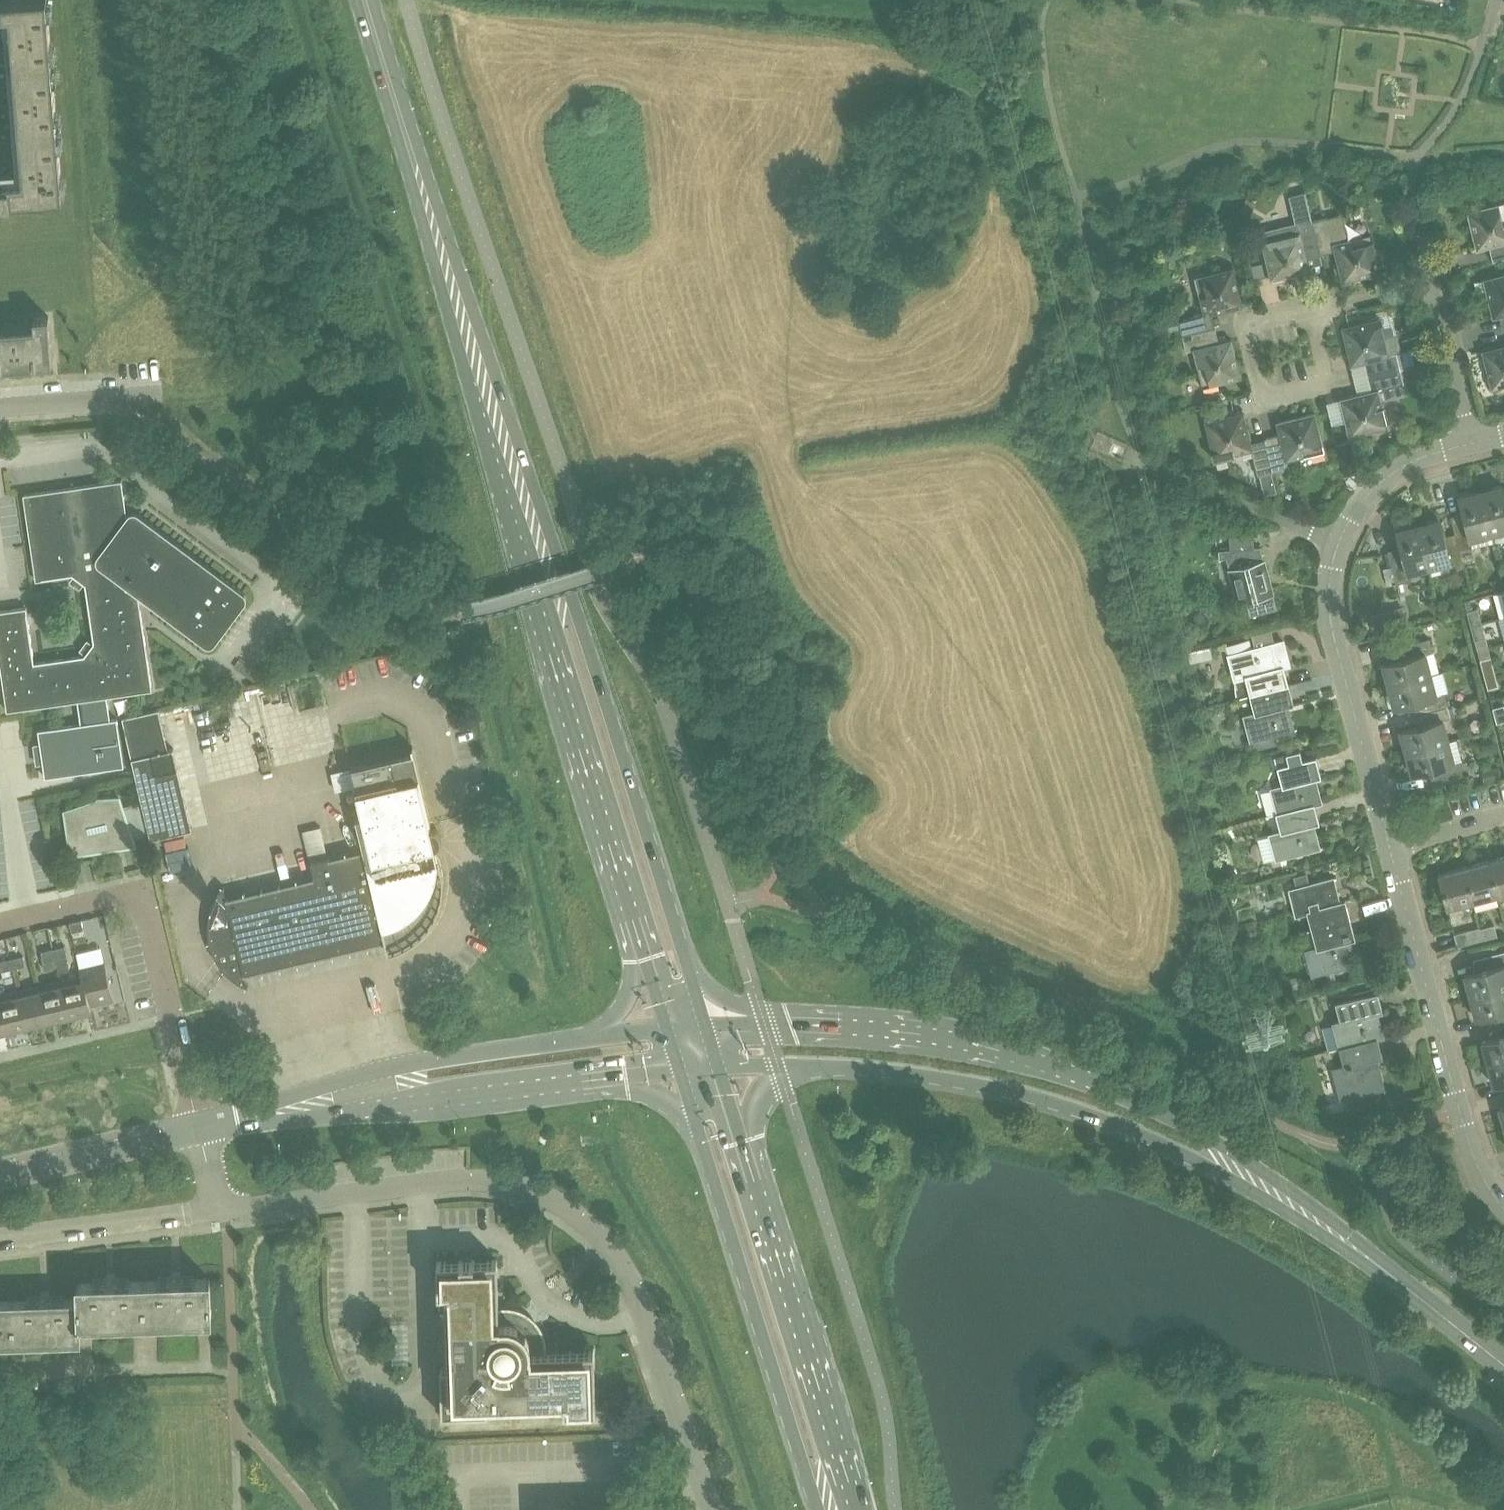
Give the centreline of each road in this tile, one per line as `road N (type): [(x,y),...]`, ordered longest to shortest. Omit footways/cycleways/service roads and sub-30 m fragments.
road 1 (primary): [(708,1028),(564,569),(368,6)]
road 2 (primary): [(368,6),(445,303),(669,1030)]
road 3 (tertiary): [(1474,1338),(1255,1166),(1097,1081),(952,1037),(882,1028),(708,1028)]
road 4 (tertiary): [(721,1069),(865,1069),(965,1081),(1090,1115),(1241,1186),(1474,1338)]
road 5 (residential): [(709,1509),(632,1282),(602,1237),(559,1204),(521,1185),(476,1179),(223,1210)]
road 6 (primary): [(861,1509),(721,1069)]
road 7 (residential): [(225,1126),(683,1073)]
road 8 (primary): [(683,1073),(826,1509)]
road 9 (residential): [(669,1030),(469,1056),(225,1126)]
road 10 (residential): [(201,1131),(142,898),(130,894),(0,924)]
road 11 (residential): [(1384,840),(1475,1167),(1503,1202)]
road 12 (residential): [(1331,542),(1335,636),(1384,840)]
road 13 (residential): [(0,1350),(15,1349),(15,1375),(208,1368)]
road 14 (residential): [(223,1210),(0,1236)]
road 15 (residential): [(1313,306),(1250,321),(1245,332),(1264,400),(1327,379)]
road 16 (residential): [(0,1179),(201,1131)]
road 17 (unclassified): [(1331,542),(1160,473)]
road 18 (residential): [(1477,440),(1418,463),(1346,515),(1331,542)]
road 19 (residential): [(0,406),(163,394)]
road 20 (residential): [(1477,440),(1436,296)]
road 21 (residential): [(1436,296),(1405,287),(1313,306)]
road 22 (residential): [(1384,840),(1503,809)]

